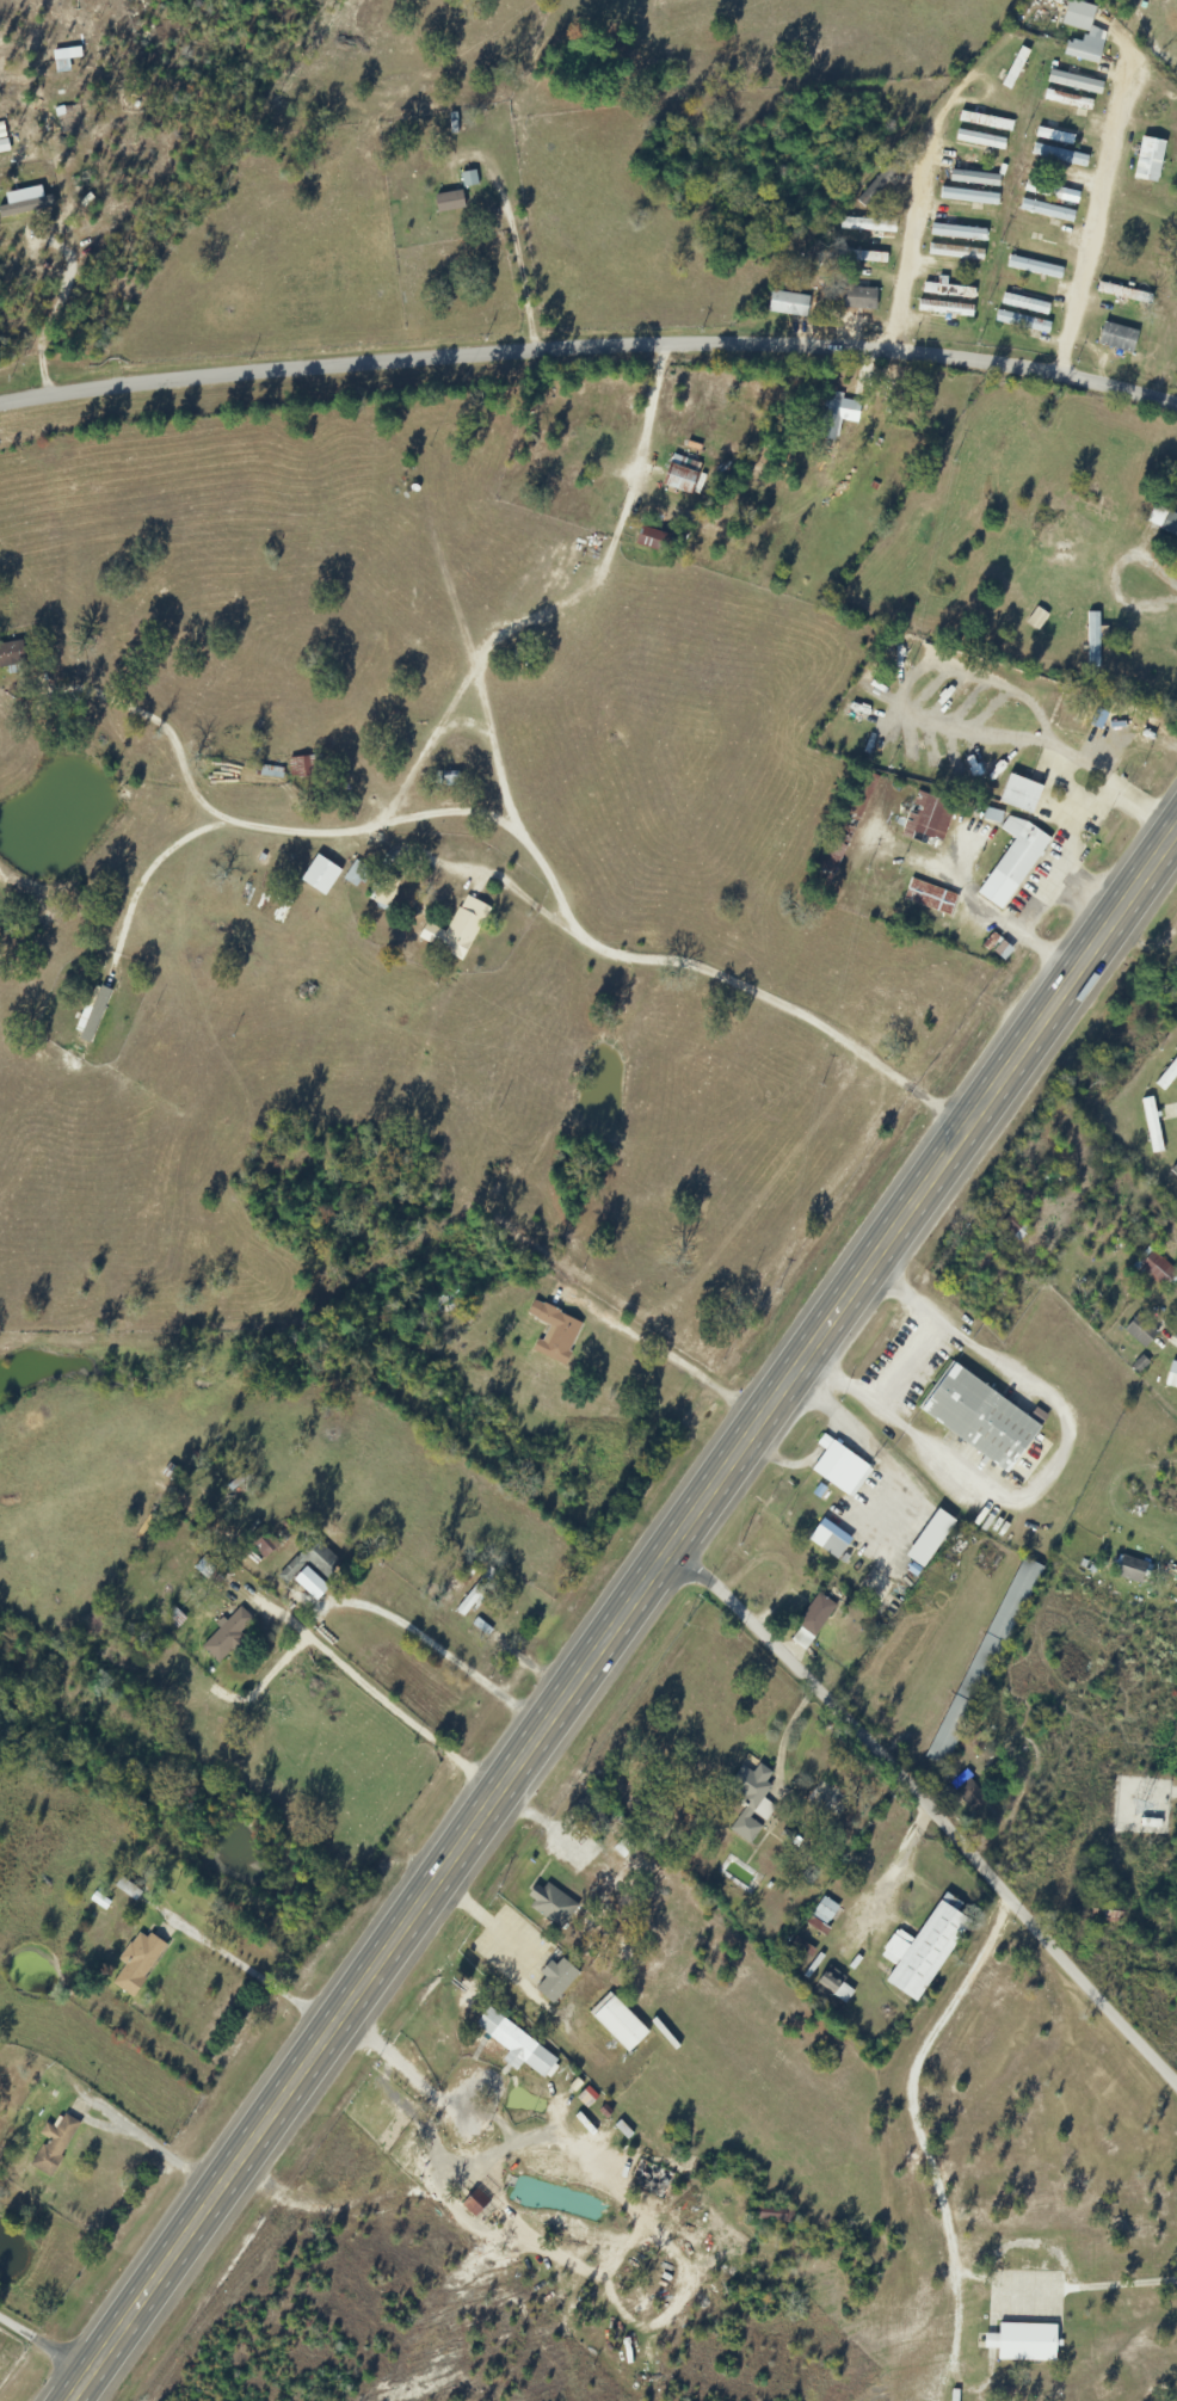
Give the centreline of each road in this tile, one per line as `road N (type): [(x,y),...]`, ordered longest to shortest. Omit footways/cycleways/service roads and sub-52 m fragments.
road 1 (trunk): [(66,2400),(1176,825)]
road 2 (residential): [(0,439),(160,402),(424,359),(741,338),(882,345),(1176,408)]
road 3 (residential): [(965,1126),(806,1020),(722,980),(617,961),(579,932),(541,856),(499,825),(445,815),(337,835),(233,825),(201,802),(181,745),(149,713),(98,695),(4,703)]
road 4 (residential): [(1176,2079),(757,1625),(668,1547)]
road 5 (residential): [(235,2161),(260,2210),(337,2245),(476,2200),(550,2151),(596,2149),(667,2161)]
road 6 (residential): [(376,829),(451,870),(509,886),(579,932)]
road 7 (residential): [(36,431),(62,546),(76,571)]

